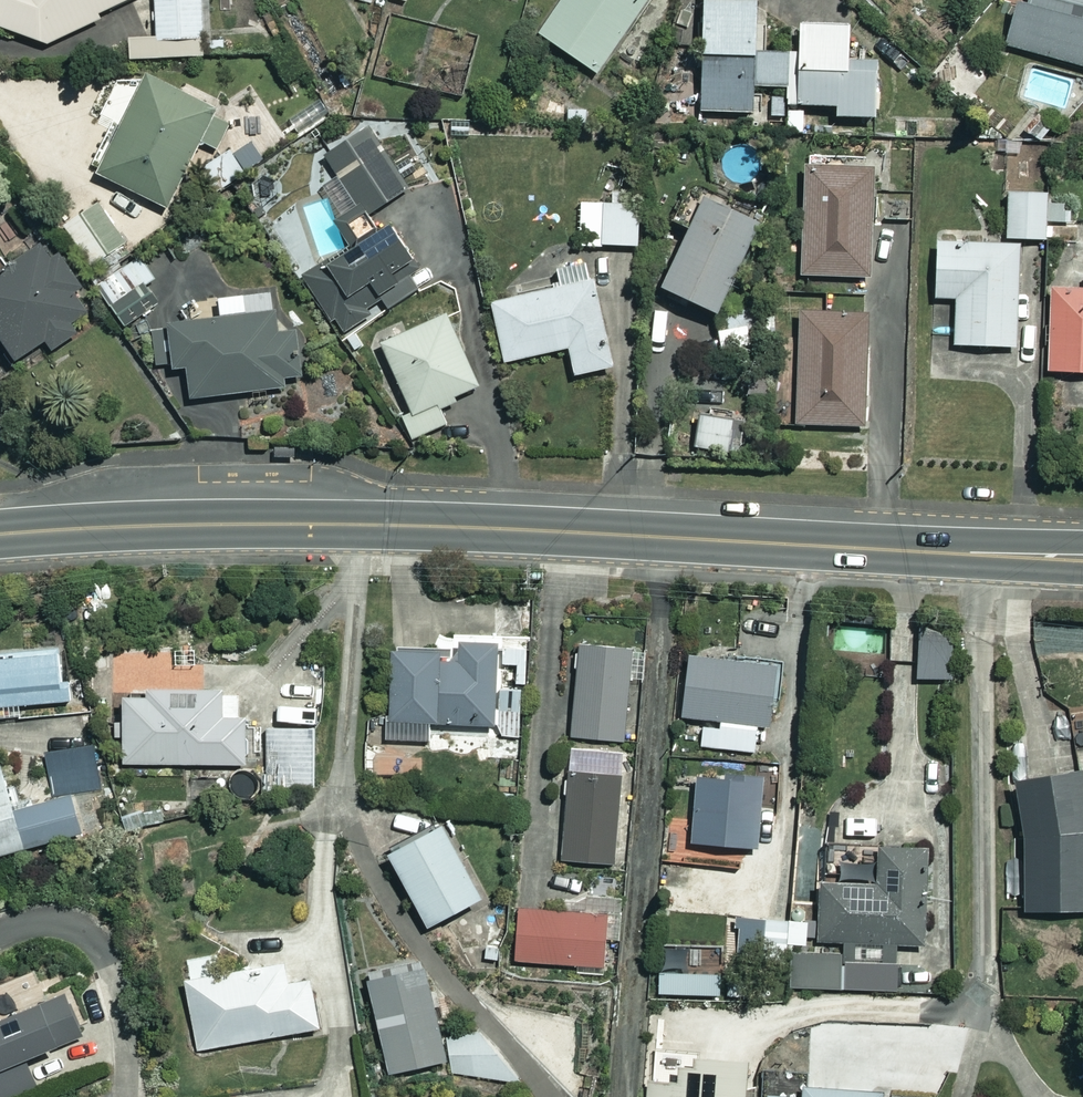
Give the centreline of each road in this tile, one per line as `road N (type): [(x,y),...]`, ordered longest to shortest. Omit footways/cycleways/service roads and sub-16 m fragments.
road 1 (secondary): [(1082,556),(468,526),(138,525),(0,533)]
road 2 (residential): [(0,936),(46,921),(85,933),(100,948),(136,1096)]

